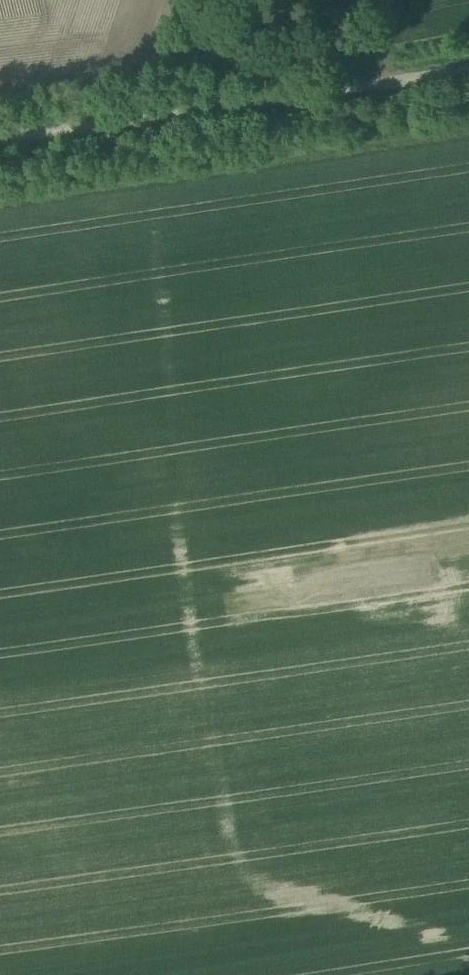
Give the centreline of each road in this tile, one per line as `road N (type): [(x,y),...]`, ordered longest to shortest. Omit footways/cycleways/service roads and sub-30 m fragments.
road 1 (unclassified): [(468,72),(0,141)]

